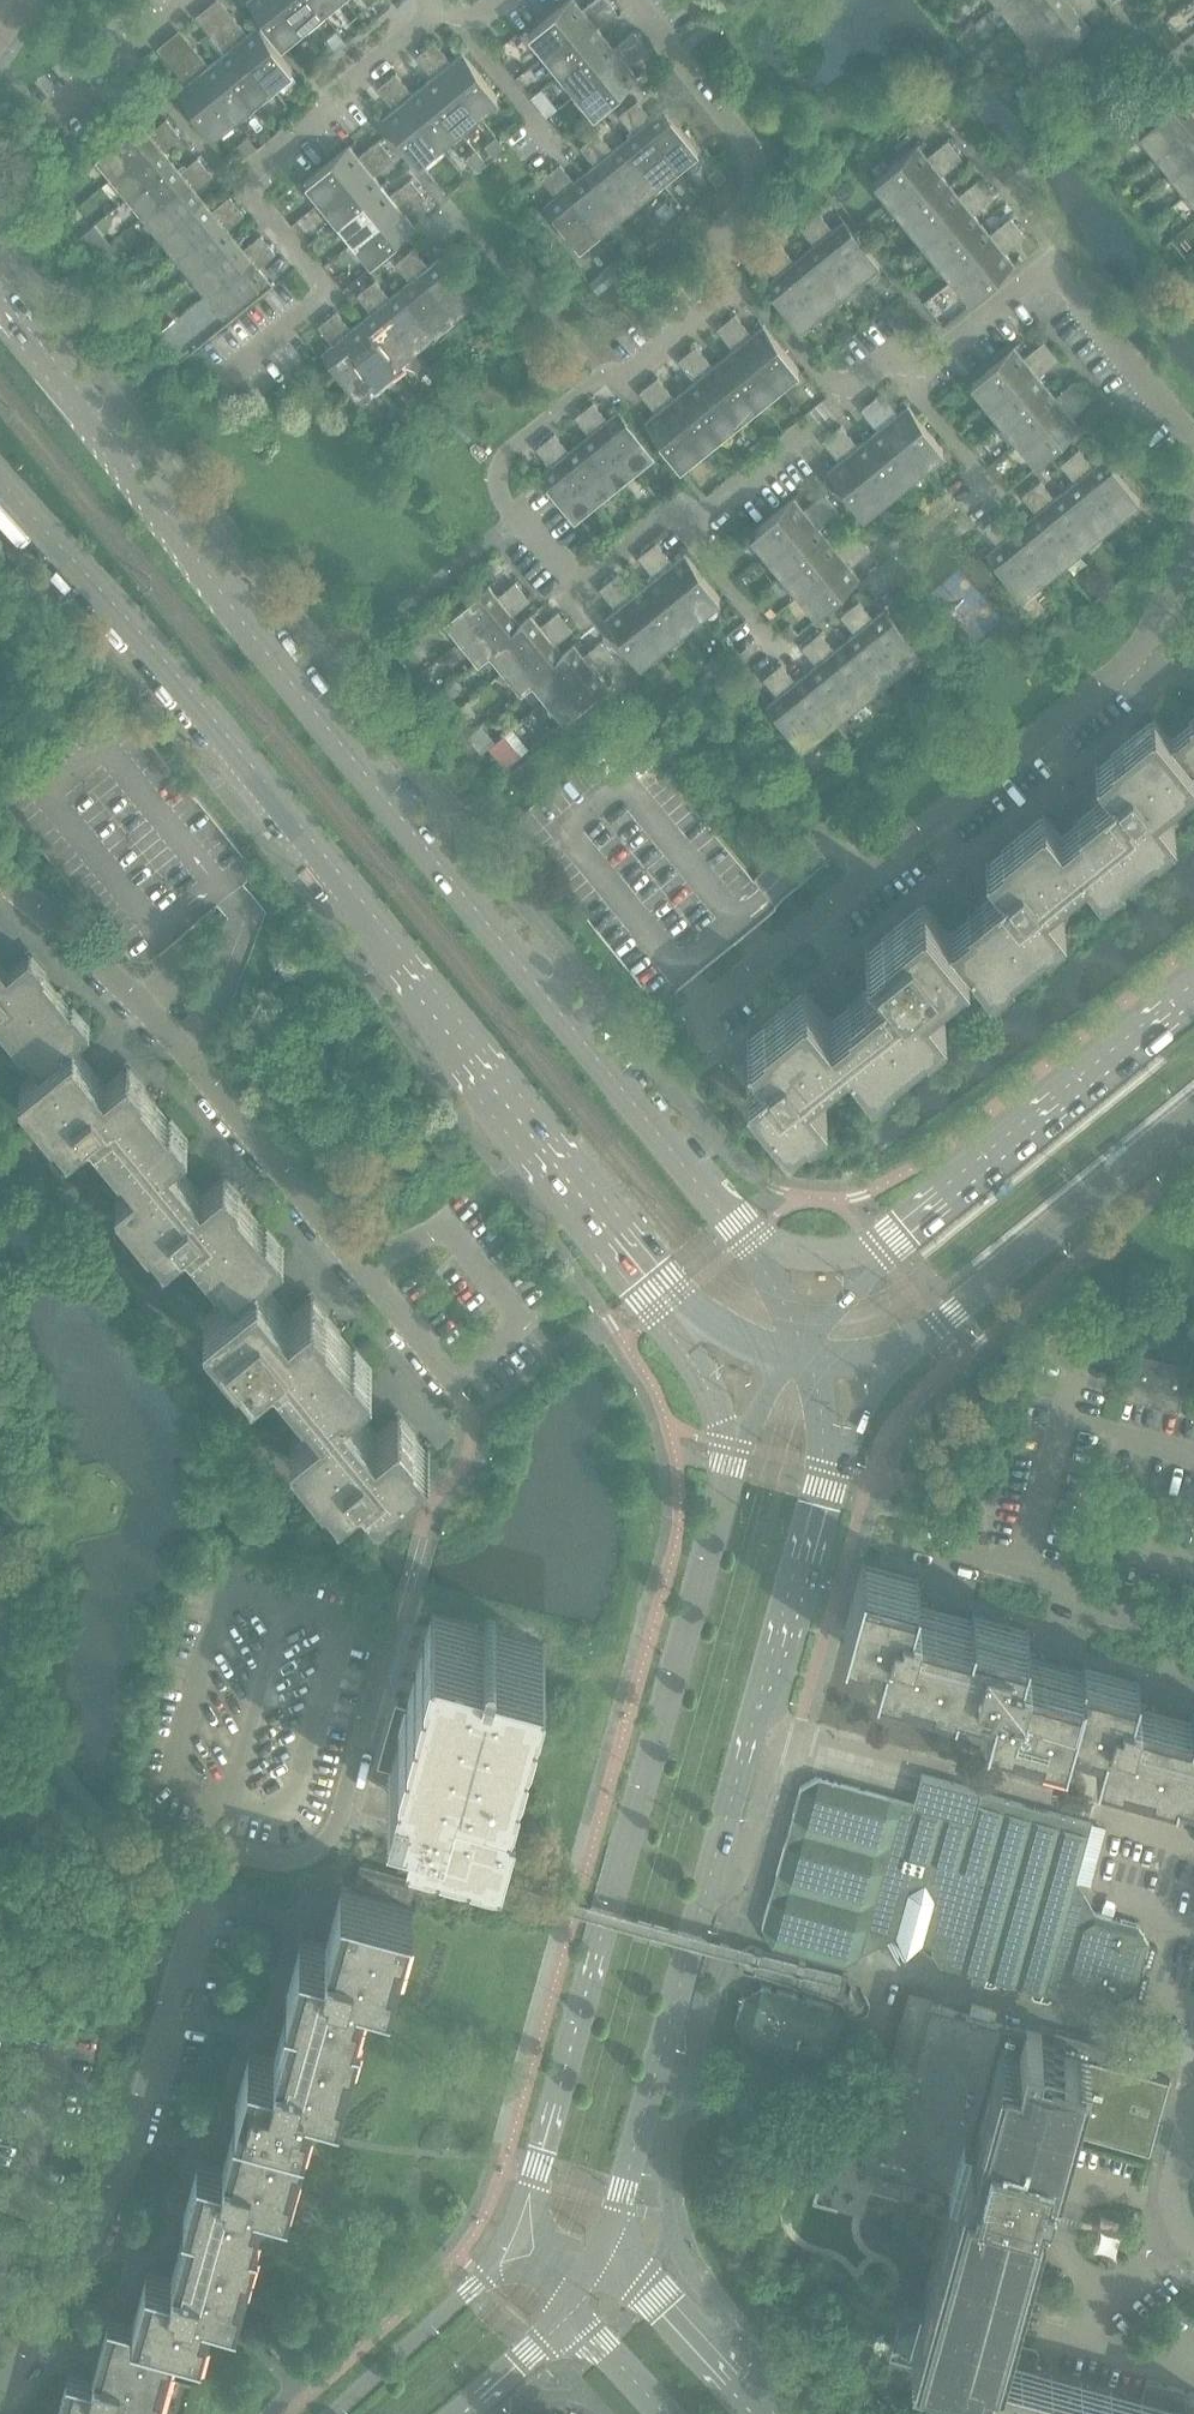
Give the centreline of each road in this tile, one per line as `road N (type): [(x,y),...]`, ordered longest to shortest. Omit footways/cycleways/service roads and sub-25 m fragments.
road 1 (secondary): [(751,1242),(318,716),(0,304)]
road 2 (secondary): [(0,480),(171,667),(347,882),(469,1065),(670,1308)]
road 3 (residential): [(389,1632),(326,1838),(292,1862),(223,1858),(211,1871),(130,2154),(61,2304),(0,2397)]
road 4 (secondary): [(734,1446),(530,2183),(507,2237)]
road 5 (residential): [(694,1015),(1107,682),(1151,634),(1193,541)]
road 6 (residential): [(701,1912),(734,1876),(775,1747),(797,1732),(1101,1812),(1193,1849)]
road 7 (residential): [(366,1270),(147,1004),(0,875)]
road 8 (secondary): [(701,1912),(829,1469)]
road 9 (residential): [(575,584),(506,505),(497,480),(503,459),(604,376),(633,372),(745,281)]
road 10 (residential): [(1186,427),(1053,265),(929,363),(892,361)]
road 11 (secondary): [(1193,1005),(883,1261)]
road 12 (secondary): [(906,1350),(1193,1117)]
road 13 (secondary): [(602,2260),(701,1912)]
road 14 (residential): [(224,379),(331,290),(244,179)]
road 15 (residential): [(244,179),(443,9)]
road 16 (secondary): [(507,2237),(466,2295),(335,2413)]
road 17 (tertiary): [(755,2413),(641,2286),(602,2260)]
road 18 (residential): [(840,390),(822,420),(689,527)]
road 19 (residential): [(632,0),(746,144)]
road 20 (residential): [(1003,500),(892,361)]
road 21 (residential): [(133,52),(226,170),(244,179)]
road 22 (residential): [(468,22),(473,39),(562,149)]
road 23 (residential): [(784,652),(689,527)]
road 24 (residential): [(745,281),(724,249),(725,235),(757,187),(746,144)]
road 25 (secondary): [(670,1308),(698,1351),(734,1446)]
road 26 (residential): [(840,390),(745,281)]
road 27 (secondary): [(467,2413),(571,2314)]
road 28 (residential): [(689,527),(665,513),(575,584)]
road 29 (secondary): [(829,1469),(906,1350)]
road 30 (secondary): [(670,1308),(728,1337),(800,1354)]
road 31 (tertiary): [(571,2314),(663,2413)]
road 32 (secondary): [(883,1261),(833,1261),(751,1242)]
road 33 (residential): [(1193,2117),(1177,2207),(1193,2246)]
road 34 (secondary): [(883,1261),(800,1354)]
road 35 (secondary): [(800,1354),(751,1242)]

